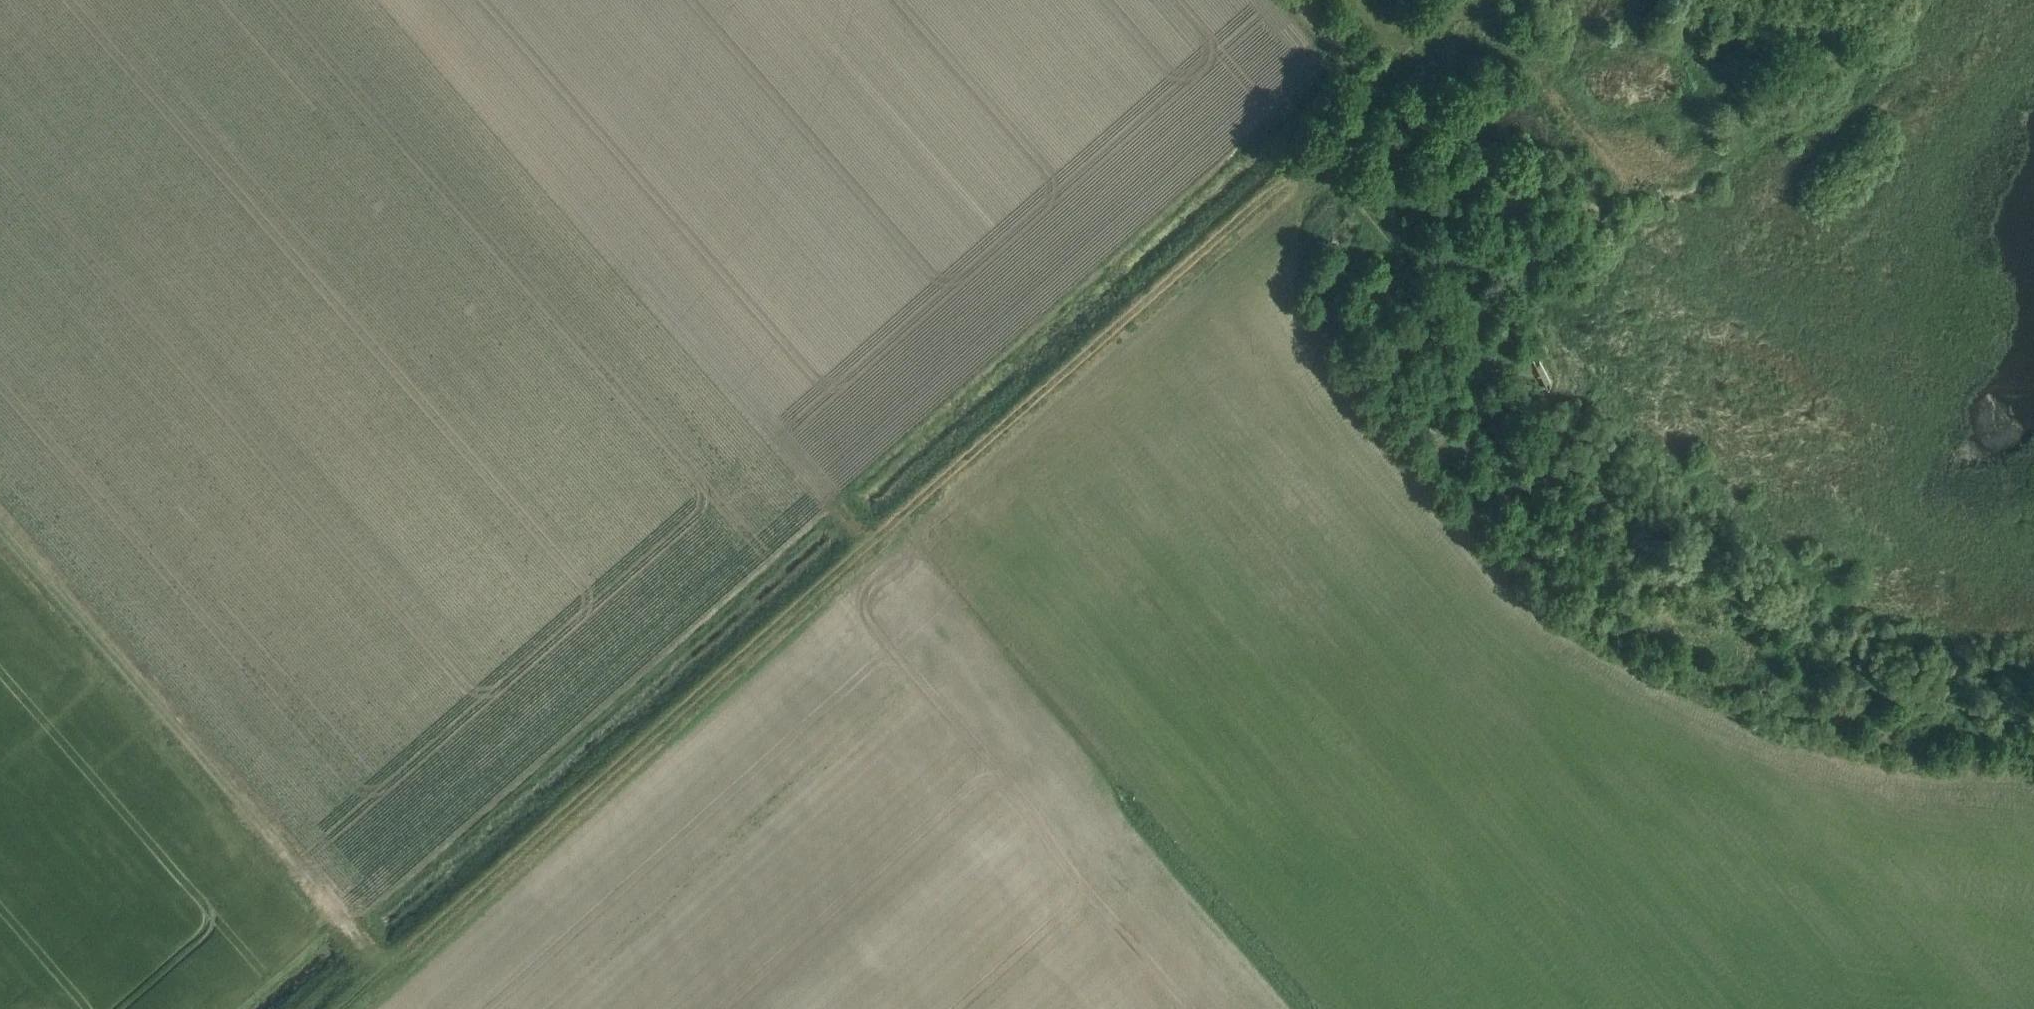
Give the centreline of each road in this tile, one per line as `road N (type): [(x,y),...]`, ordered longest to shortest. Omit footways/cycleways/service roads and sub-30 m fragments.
road 1 (track): [(387,963),(0,525)]

